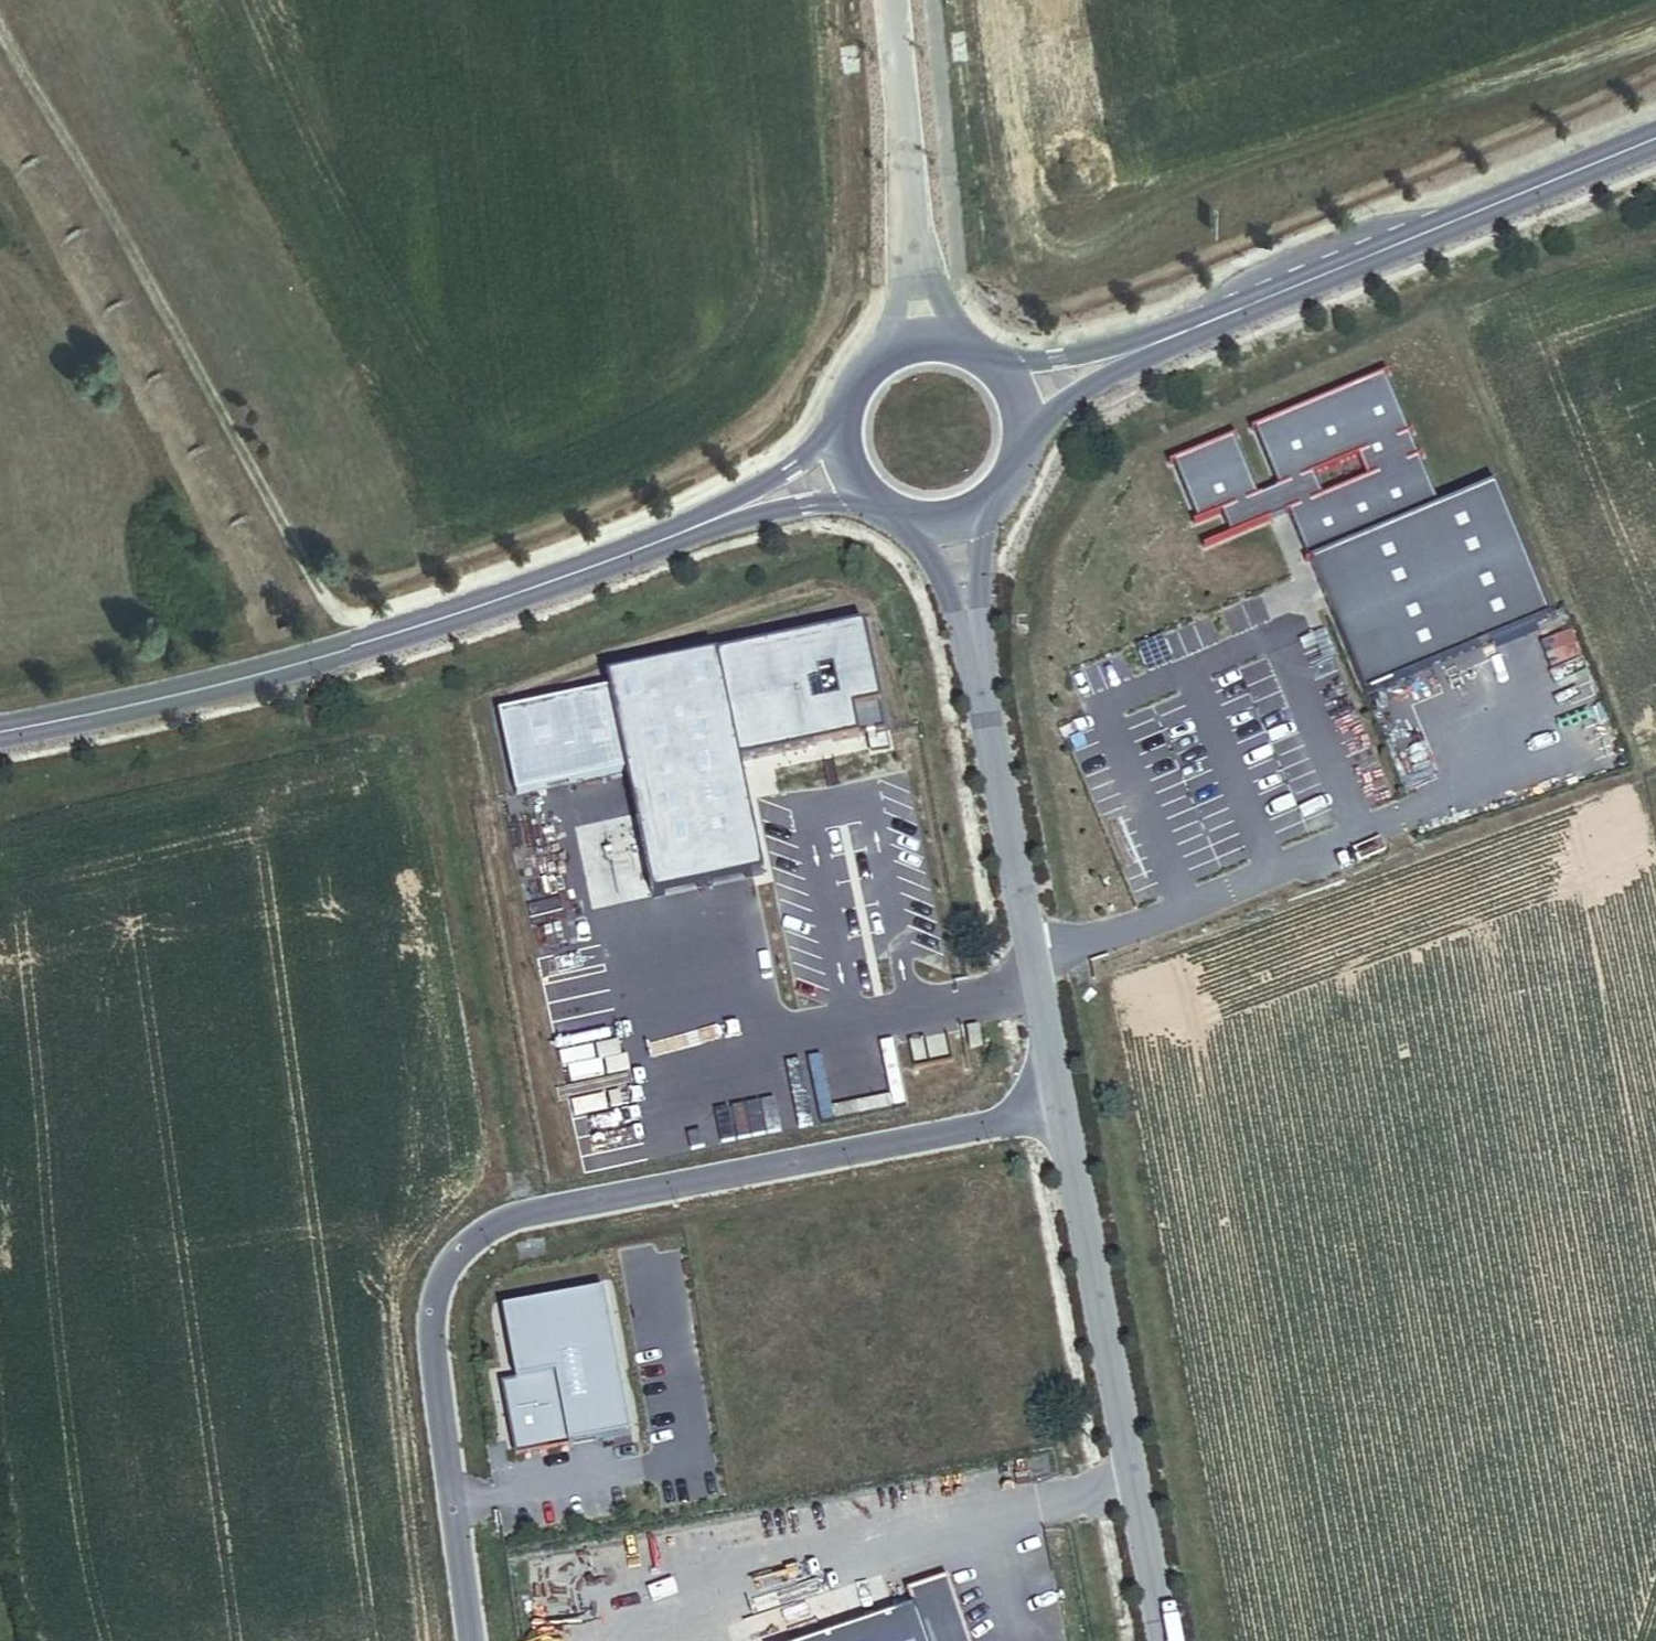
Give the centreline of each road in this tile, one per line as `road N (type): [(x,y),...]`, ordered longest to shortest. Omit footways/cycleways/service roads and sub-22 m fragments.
road 1 (unclassified): [(1065,1103),(510,1216),(458,1253),(435,1312),(476,1640)]
road 2 (secondary): [(849,468),(826,470),(754,508),(555,583),(250,678),(0,732)]
road 3 (unclassified): [(954,521),(1065,1103)]
road 4 (secondary): [(1655,142),(1145,350)]
road 5 (unclassified): [(1065,1103),(1168,1640)]
road 6 (unclassified): [(925,340),(893,0)]
road 7 (secondary): [(925,340),(897,347),(855,385),(844,411),(849,468)]
road 8 (secondary): [(1145,350),(994,362)]
road 9 (secondary): [(1026,436),(1073,393),(1145,350)]
road 10 (secondary): [(849,468),(892,513),(954,521)]
road 11 (secondary): [(954,521),(1002,495),(1026,436)]

